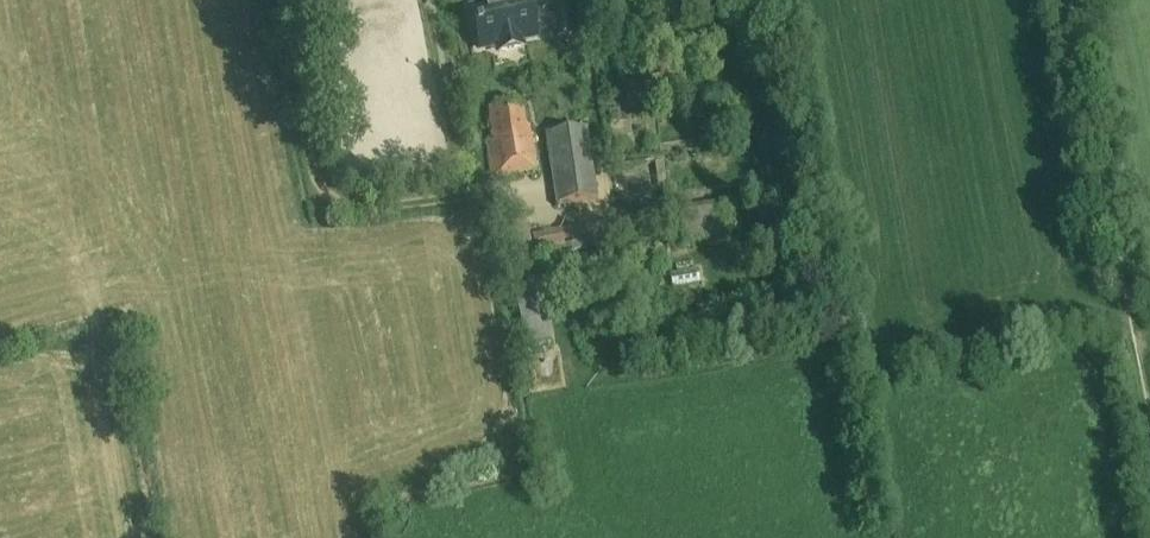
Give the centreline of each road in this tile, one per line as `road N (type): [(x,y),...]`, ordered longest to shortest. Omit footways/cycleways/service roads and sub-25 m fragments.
road 1 (track): [(282,0),(314,175),(338,198),(383,201),(527,188)]

